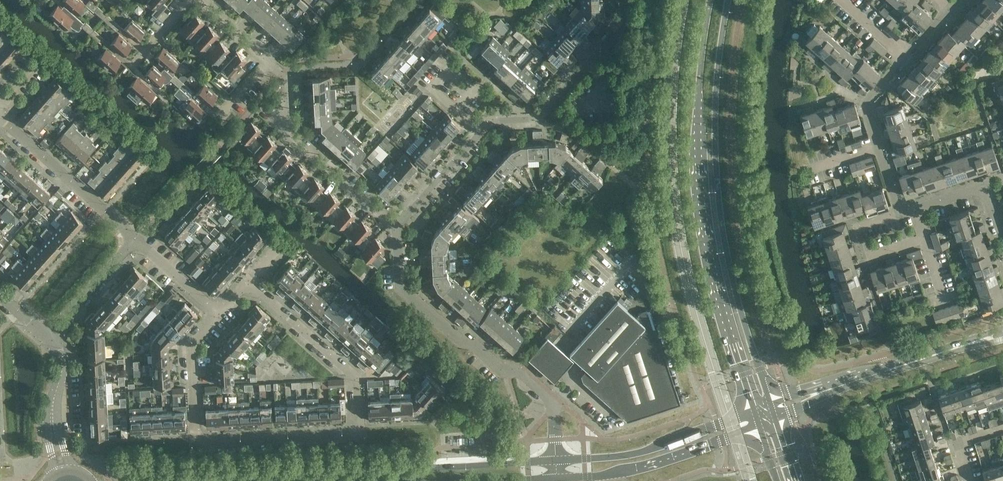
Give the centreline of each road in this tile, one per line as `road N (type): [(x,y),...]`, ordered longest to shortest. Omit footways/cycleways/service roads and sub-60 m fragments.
road 1 (residential): [(215,317),(189,349),(195,440),(361,434),(357,381),(246,284)]
road 2 (secondary): [(711,0),(698,98),(699,187),(723,308),(754,412)]
road 3 (secondary): [(771,403),(734,285),(717,185),(716,75),(728,0)]
road 4 (secondary): [(557,461),(216,480)]
road 5 (residential): [(557,461),(555,408),(402,289),(392,227)]
road 6 (secondary): [(557,478),(617,473),(759,424)]
road 7 (residential): [(478,132),(538,117),(620,20),(619,0)]
road 8 (secondary): [(754,412),(622,456),(557,461)]
road 9 (residential): [(392,227),(295,142),(283,74)]
road 10 (residential): [(136,245),(0,121)]
road 11 (residential): [(392,227),(478,132)]
road 12 (residential): [(47,337),(136,245)]

